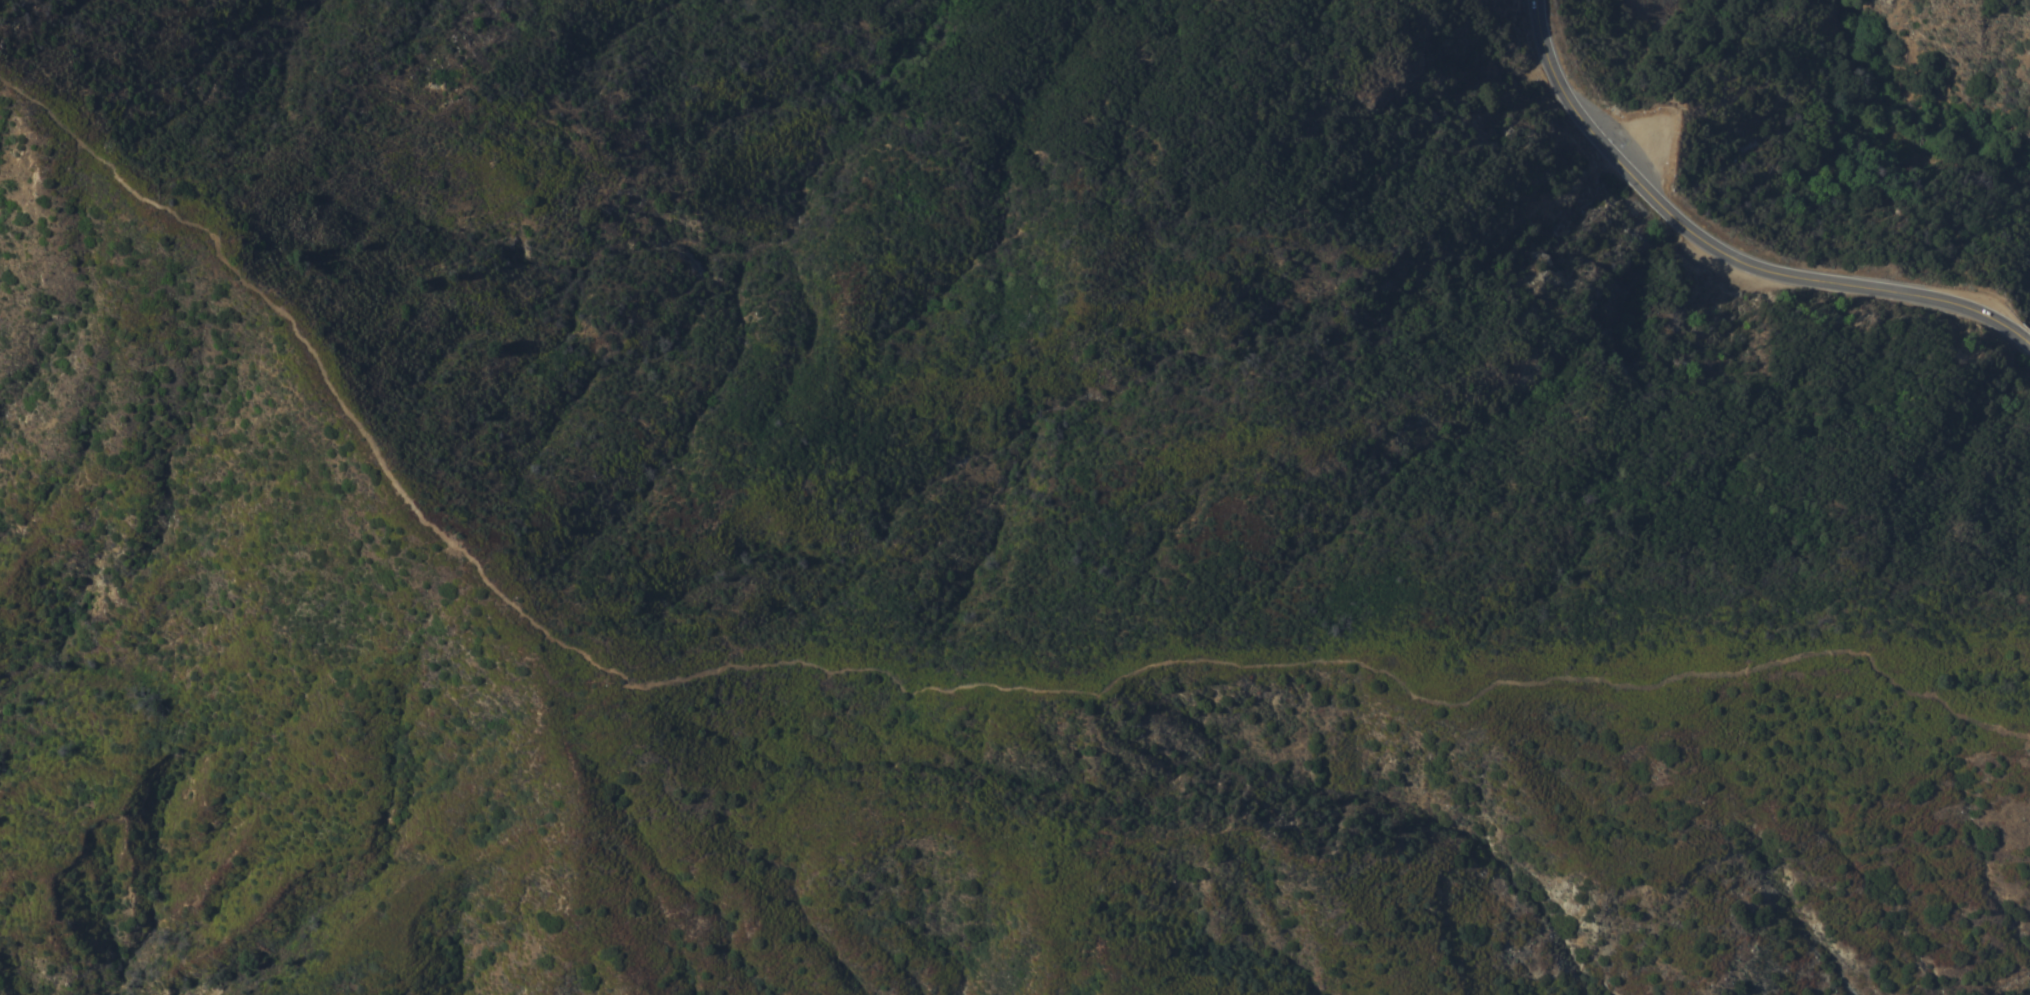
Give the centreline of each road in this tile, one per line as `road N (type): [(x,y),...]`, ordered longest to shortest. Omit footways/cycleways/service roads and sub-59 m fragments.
road 1 (secondary): [(1534,0),(1549,59),(1571,98),(1605,145),(1688,222),(1752,256),(1962,302),(2029,340)]

